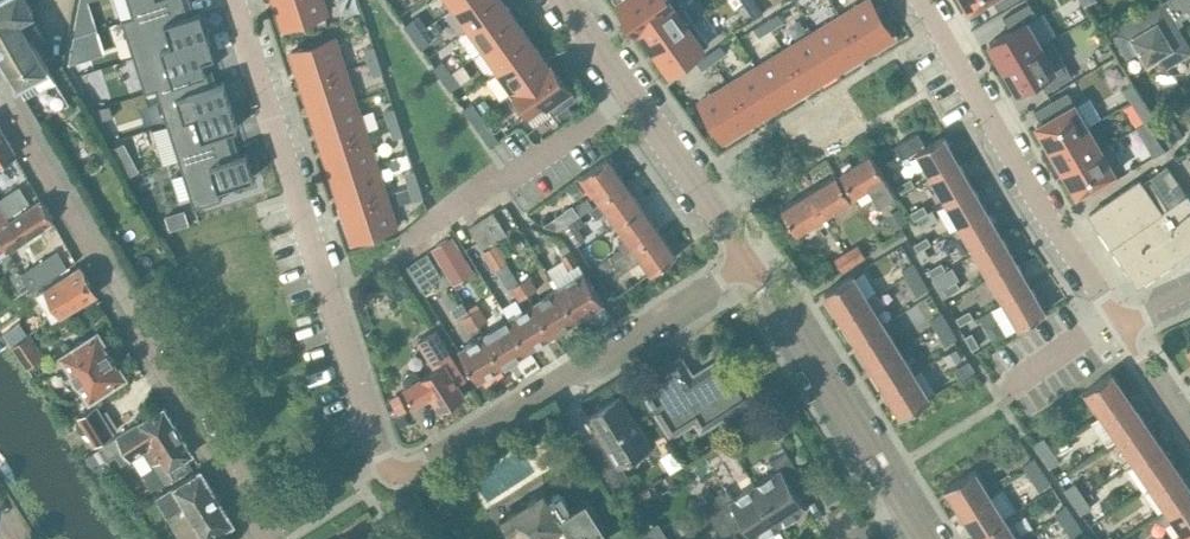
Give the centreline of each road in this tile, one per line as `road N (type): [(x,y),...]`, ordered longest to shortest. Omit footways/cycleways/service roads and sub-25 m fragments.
road 1 (residential): [(233,0),(382,457),(393,469),(423,464),(751,262)]
road 2 (residential): [(4,99),(266,538)]
road 3 (residential): [(1123,329),(920,0)]
road 4 (tertiary): [(751,262),(566,0)]
road 5 (tertiary): [(906,508),(751,262)]
road 6 (residential): [(1189,429),(1123,329)]

